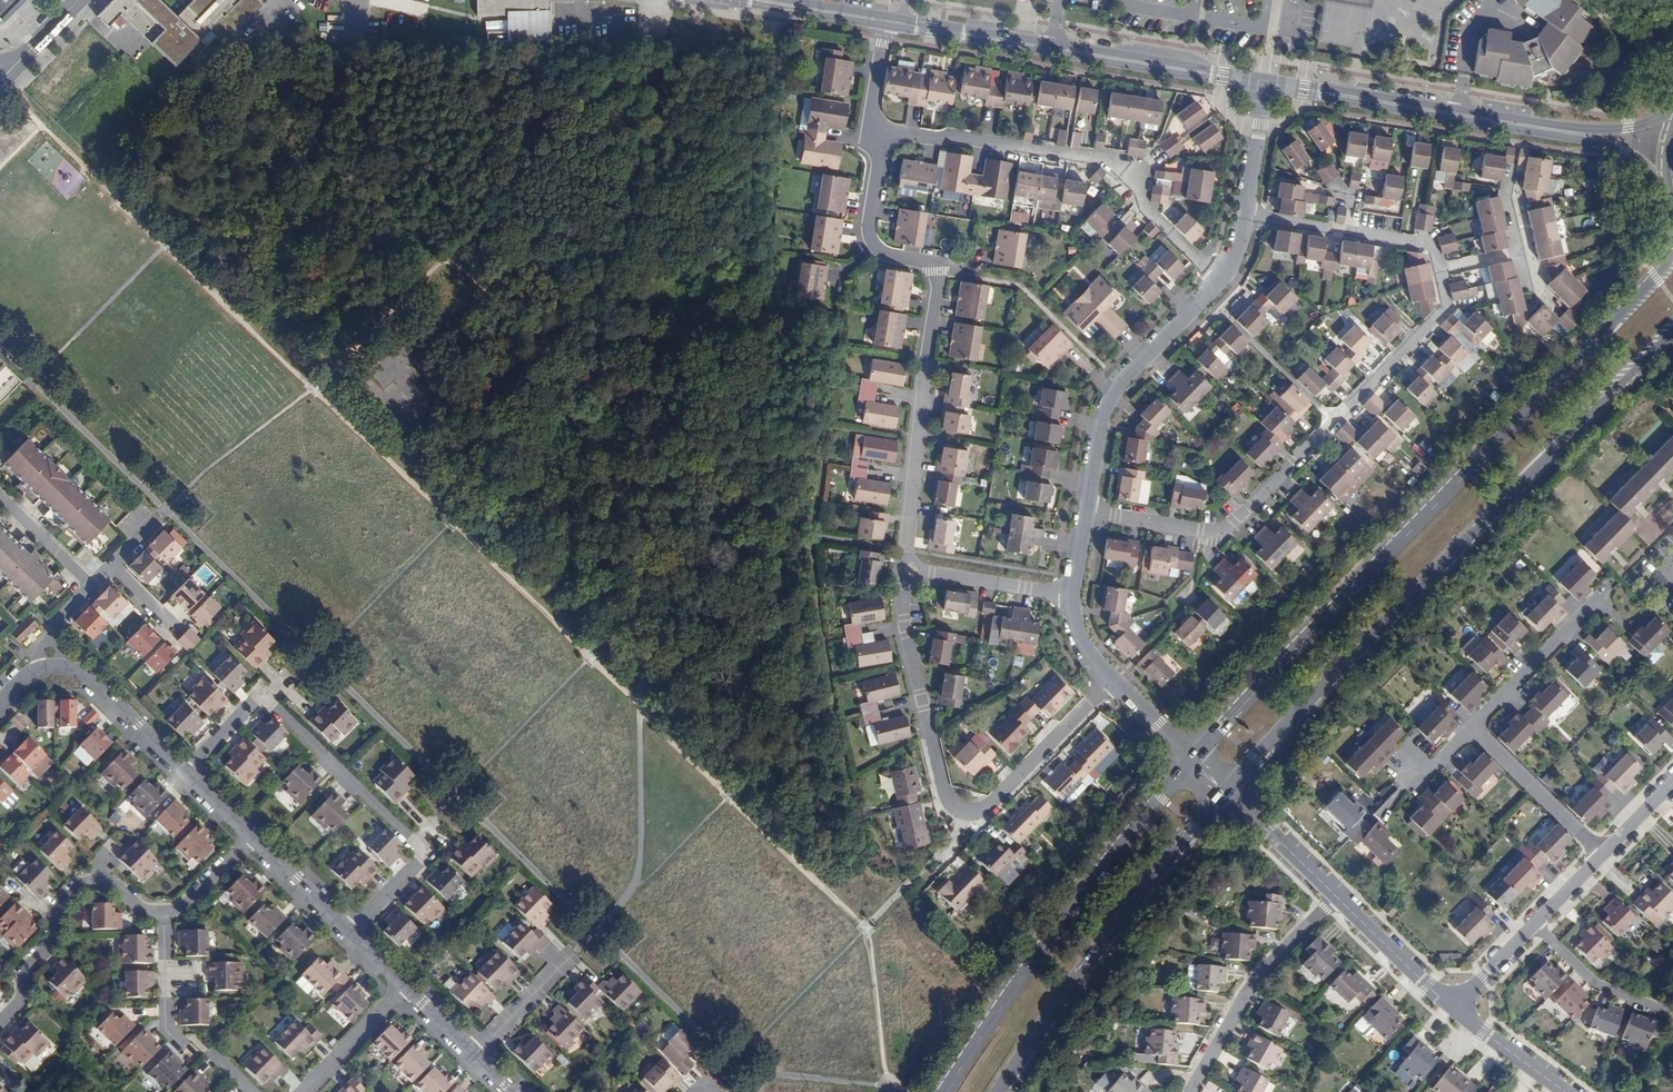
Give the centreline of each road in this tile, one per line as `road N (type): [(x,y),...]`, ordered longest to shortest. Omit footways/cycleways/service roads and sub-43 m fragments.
road 1 (secondary): [(1672,247),(1601,337),(1194,759)]
road 2 (secondary): [(1227,790),(1672,333)]
road 3 (residential): [(1438,270),(1444,308),(1228,527),(1208,531),(1086,510)]
road 4 (residential): [(880,131),(870,239),(887,254),(932,265),(939,278),(905,570)]
road 5 (residential): [(905,570),(906,632),(944,791),(955,808),(989,805),(1114,679)]
road 6 (secondary): [(1194,759),(1065,919),(944,1091)]
road 7 (residential): [(880,131),(1120,163),(1160,221),(1221,279)]
road 8 (secondary): [(998,1091),(1112,929),(1227,790)]
road 9 (tertiary): [(885,21),(1204,73)]
road 10 (residential): [(1672,782),(1453,1007)]
road 11 (residential): [(1086,510),(1107,400),(1221,279)]
road 12 (residential): [(165,915),(145,910),(104,876),(82,882),(0,1022)]
road 13 (tertiary): [(1331,93),(1582,134)]
road 14 (residential): [(251,836),(92,679),(67,667)]
road 15 (residential): [(1336,897),(1251,984),(1191,1091)]
road 16 (residential): [(405,986),(251,836)]
road 17 (residential): [(1247,213),(1425,242),(1438,270)]
road 18 (residential): [(1071,596),(905,570)]
road 19 (residential): [(1453,1007),(1336,897)]
road 20 (residential): [(1336,897),(1227,790)]
road 21 (residential): [(511,1091),(405,986)]
road 22 (residential): [(405,986),(303,1091)]
road 23 (residential): [(1566,1091),(1453,1007)]
road 24 (residential): [(165,915),(167,1025),(185,1039)]
road 25 (residential): [(93,585),(0,492)]

